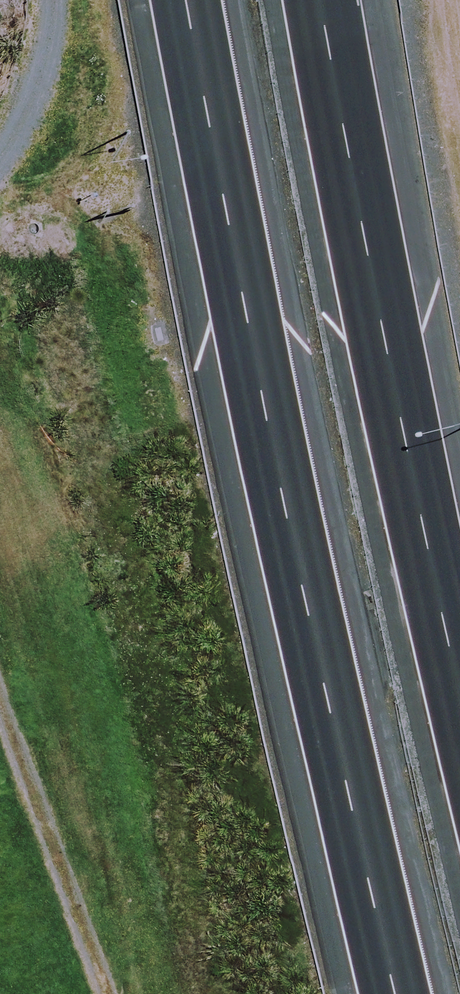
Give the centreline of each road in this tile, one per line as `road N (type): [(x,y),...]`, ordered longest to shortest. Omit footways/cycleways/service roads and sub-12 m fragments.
road 1 (motorway): [(398,993),(270,450),(182,0)]
road 2 (motorway): [(334,0),(401,405),(459,654)]

